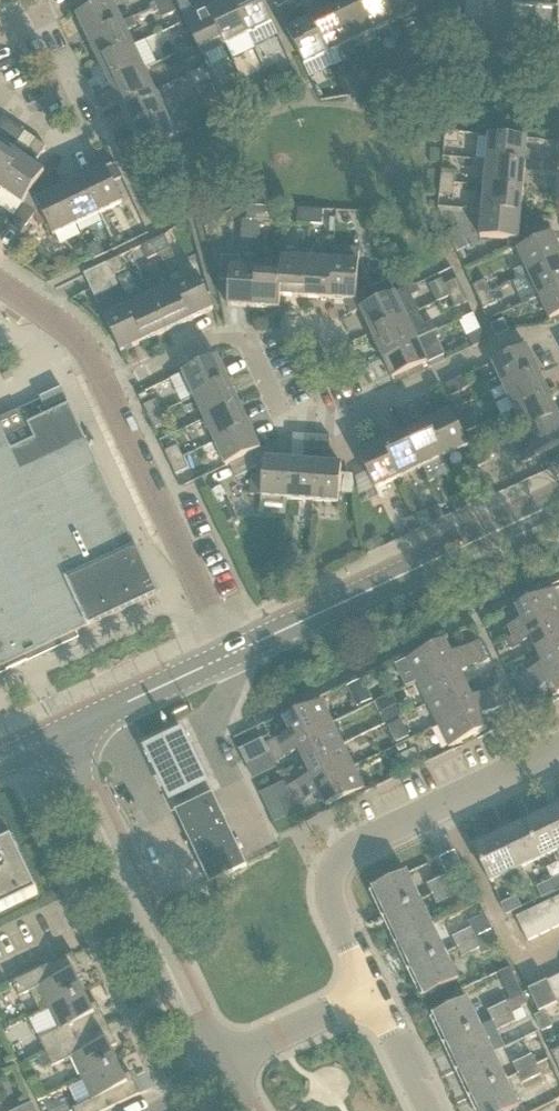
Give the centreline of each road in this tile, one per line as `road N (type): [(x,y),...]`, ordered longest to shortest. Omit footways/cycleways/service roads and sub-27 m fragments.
road 1 (residential): [(131,377),(216,336),(241,335),(285,423),(334,427),(523,337),(555,335)]
road 2 (unclassified): [(369,994),(335,902),(345,859),(558,749)]
road 3 (unclassified): [(223,1075),(58,735)]
road 4 (unclassified): [(230,654),(107,388)]
road 5 (tertiary): [(230,654),(482,537)]
road 6 (residential): [(0,99),(68,147),(99,130),(49,14)]
road 7 (tertiary): [(58,735),(230,654)]
road 8 (unclassified): [(223,1075),(369,994)]
road 9 (unclassified): [(107,388),(72,333),(0,283)]
road 10 (unclassified): [(431,1110),(369,994)]

